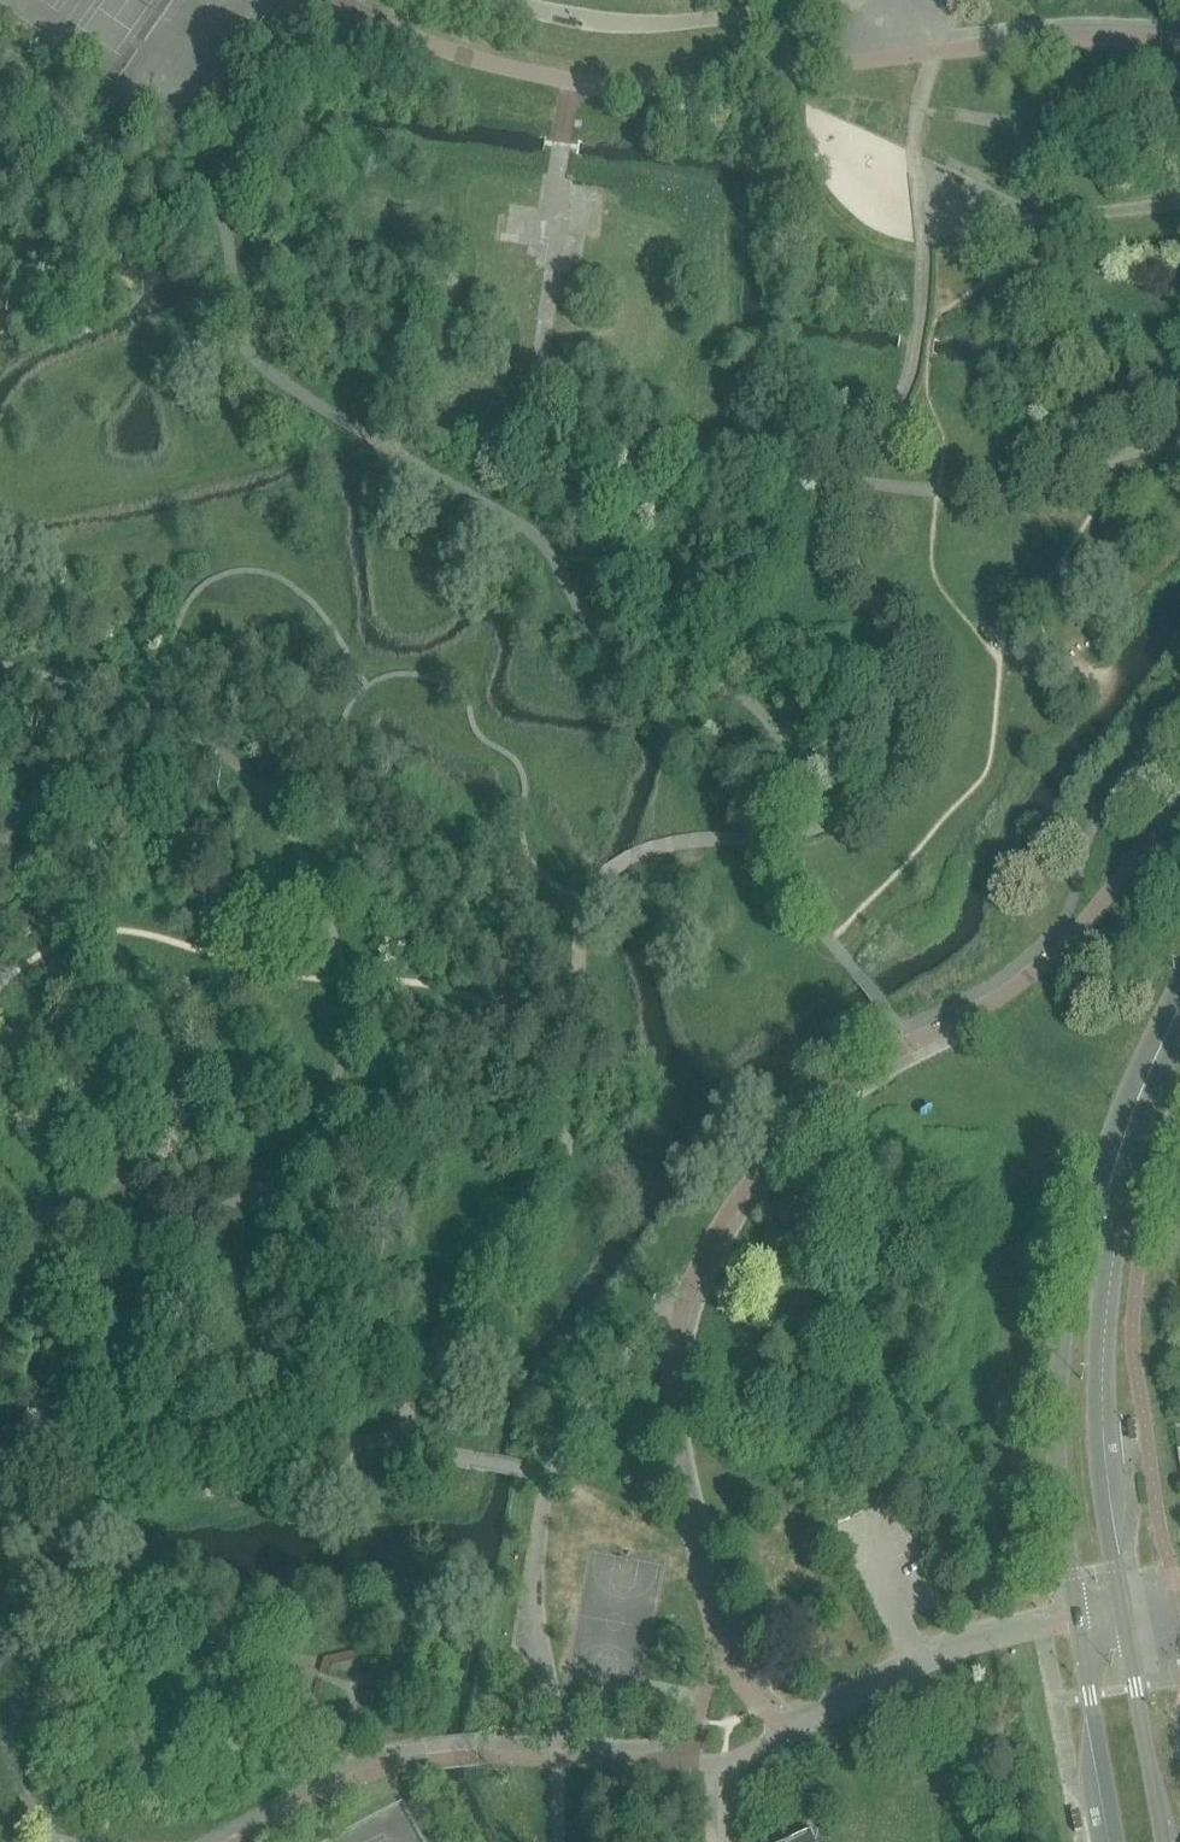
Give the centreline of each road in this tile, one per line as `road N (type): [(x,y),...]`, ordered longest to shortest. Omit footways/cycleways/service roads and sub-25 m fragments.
road 1 (tertiary): [(1117,1163),(1065,1330),(1059,1446),(1080,1625)]
road 2 (tertiary): [(1125,1617),(1105,1387),(1117,1163)]
road 3 (tertiary): [(1167,1841),(1125,1617)]
road 4 (tertiary): [(1080,1625),(1118,1841)]
road 5 (tertiary): [(1117,1163),(1179,1013)]

